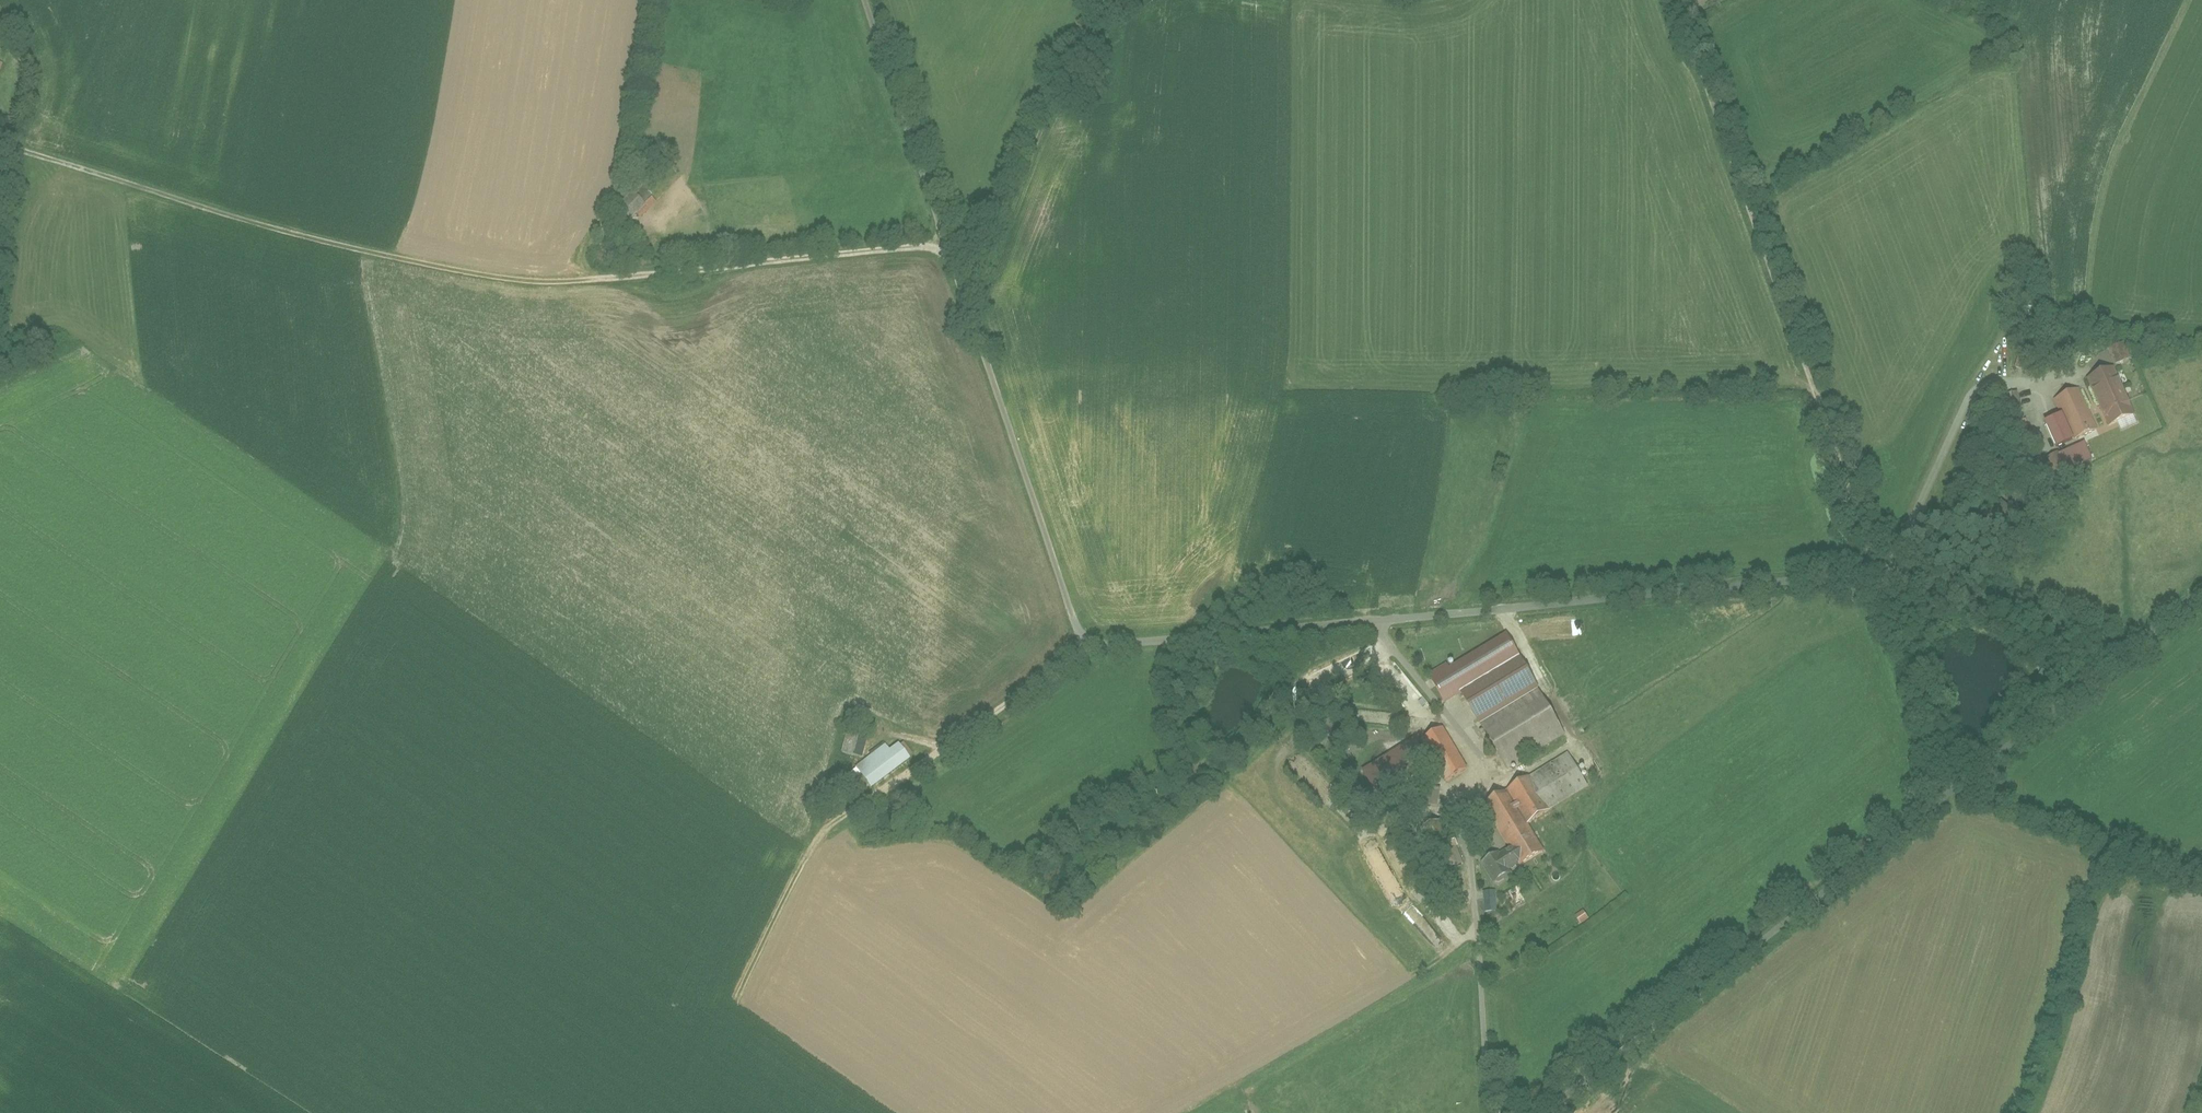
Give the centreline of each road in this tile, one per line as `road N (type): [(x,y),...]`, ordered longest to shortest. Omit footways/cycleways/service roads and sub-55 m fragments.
road 1 (residential): [(1888,571),(1094,642),(1076,627),(865,0)]
road 2 (track): [(0,138),(296,236),(537,282),(947,241)]
road 3 (residential): [(2116,657),(1543,1112)]
road 4 (residential): [(1888,571),(1685,23)]
road 5 (residential): [(1888,571),(1955,490),(1981,410),(1995,391),(2012,381),(2058,378)]
road 6 (residential): [(2116,657),(1888,571)]

